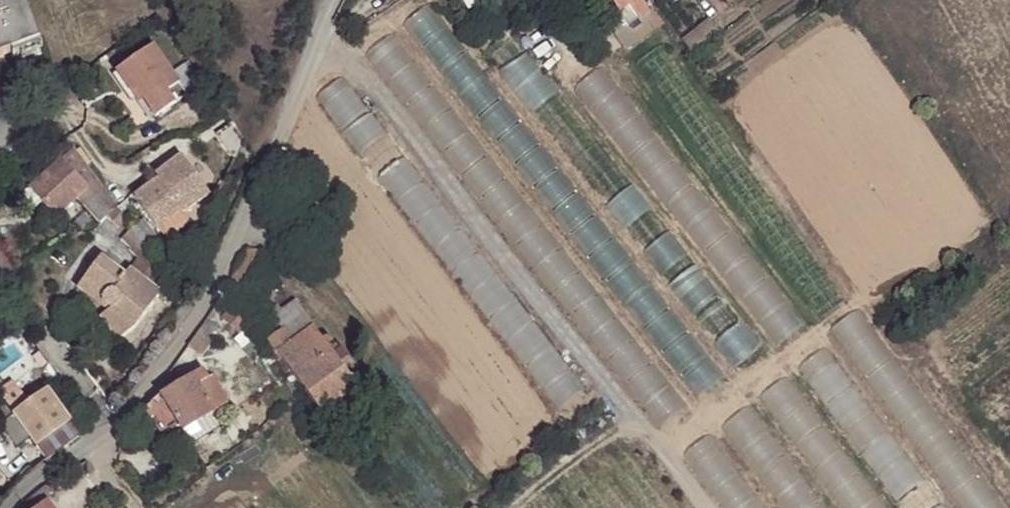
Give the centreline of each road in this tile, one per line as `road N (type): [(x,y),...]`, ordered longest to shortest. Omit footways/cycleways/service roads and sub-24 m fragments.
road 1 (residential): [(338,0),(205,307),(115,433),(26,487),(8,507)]

